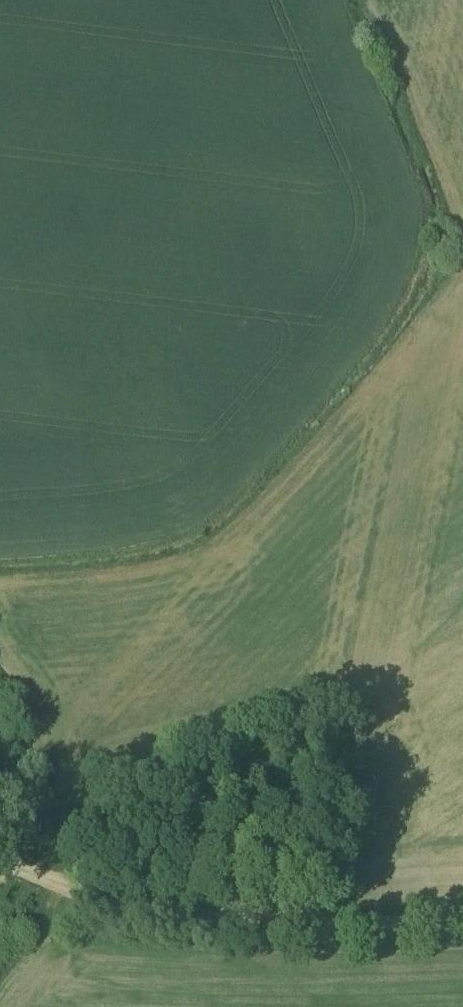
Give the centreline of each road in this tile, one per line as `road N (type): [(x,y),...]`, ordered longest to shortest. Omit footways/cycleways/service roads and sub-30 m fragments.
road 1 (track): [(462,912),(306,922),(178,909),(0,862)]

